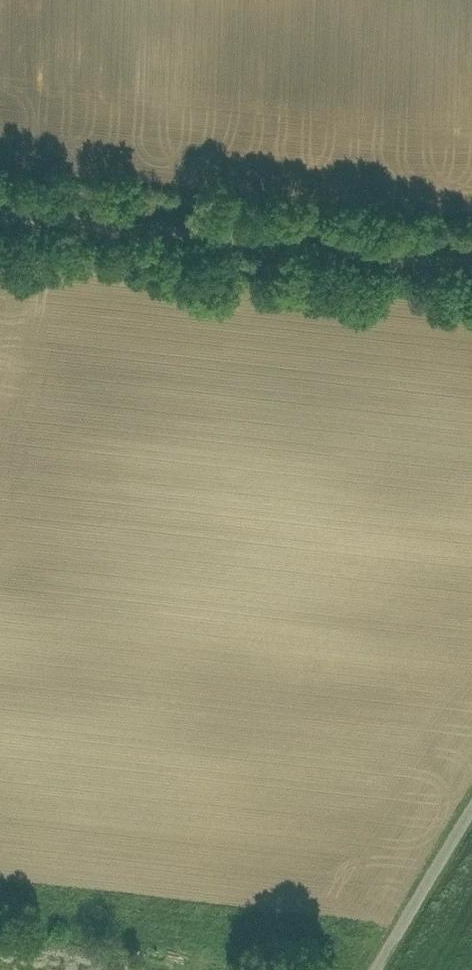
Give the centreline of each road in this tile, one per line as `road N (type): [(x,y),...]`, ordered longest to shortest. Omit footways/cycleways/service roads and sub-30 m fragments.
road 1 (residential): [(471,269),(0,217)]
road 2 (residential): [(471,808),(379,969)]

